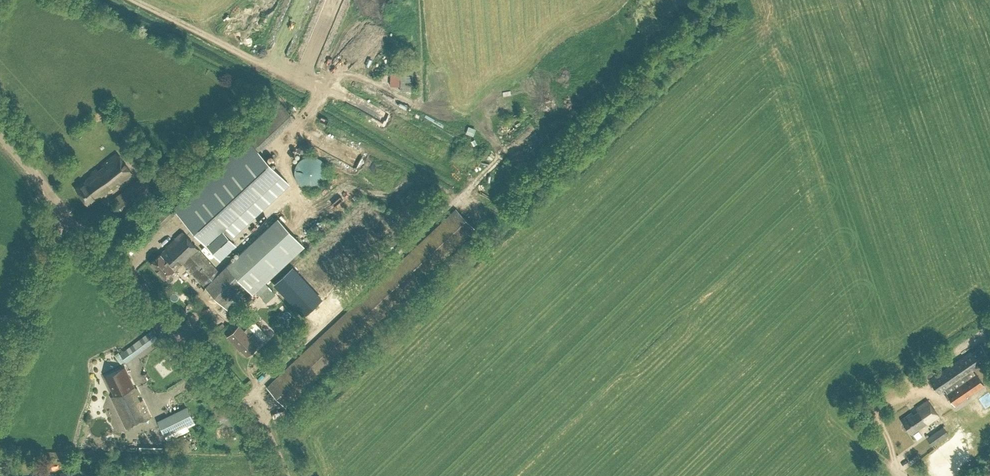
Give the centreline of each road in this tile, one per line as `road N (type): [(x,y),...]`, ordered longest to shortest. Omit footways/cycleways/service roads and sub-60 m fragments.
road 1 (unclassified): [(288,475),(265,428),(69,216)]
road 2 (track): [(136,0),(315,89)]
road 3 (unclassified): [(0,382),(69,216)]

